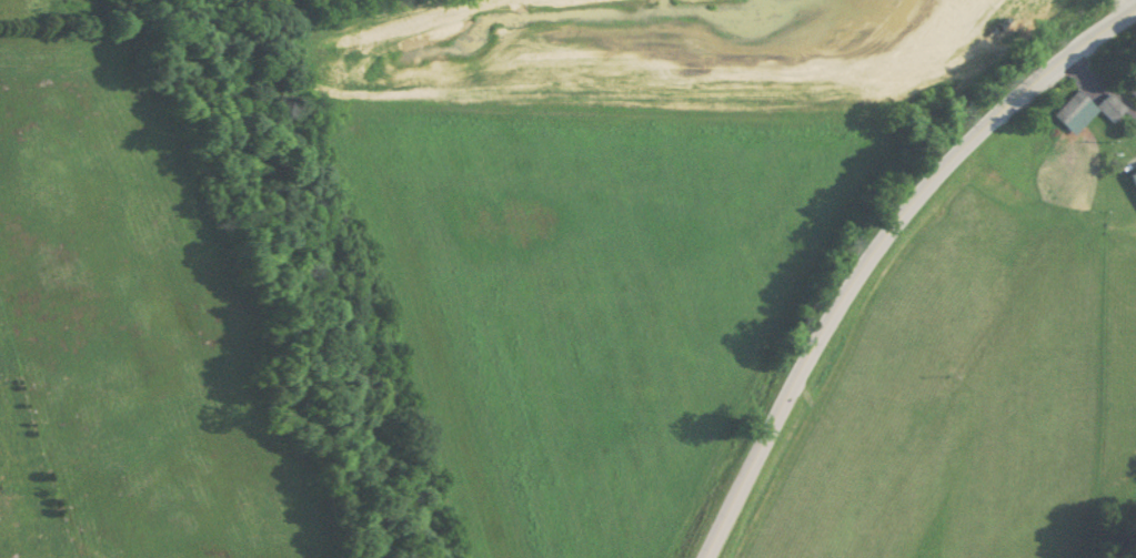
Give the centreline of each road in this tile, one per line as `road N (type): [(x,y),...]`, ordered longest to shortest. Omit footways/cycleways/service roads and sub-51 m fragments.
road 1 (primary): [(703,557),(810,349),(908,203),(984,125),(1135,9)]

